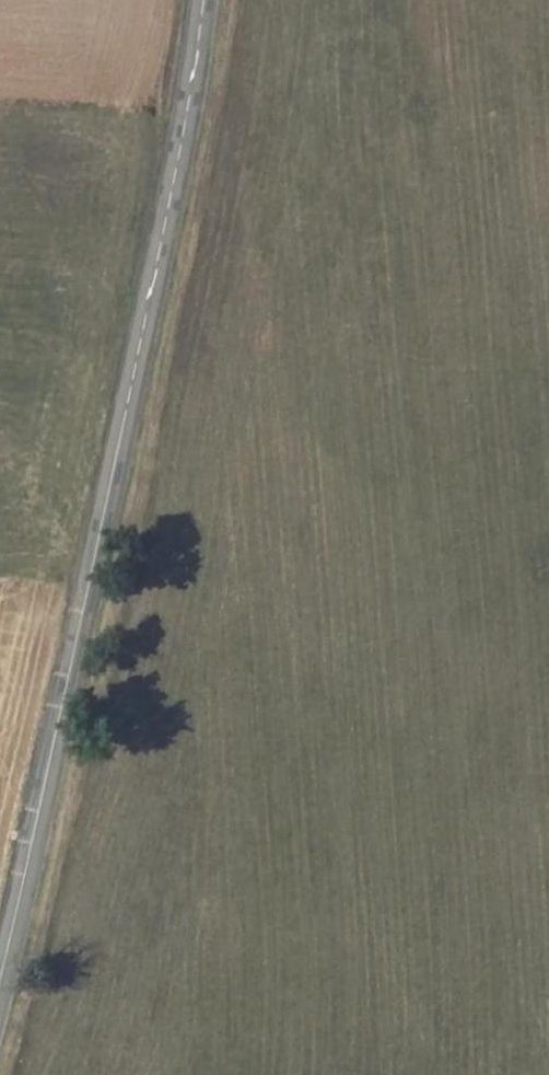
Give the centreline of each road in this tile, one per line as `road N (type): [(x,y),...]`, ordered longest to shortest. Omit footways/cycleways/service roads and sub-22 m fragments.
road 1 (tertiary): [(0,979),(139,343),(202,0)]

